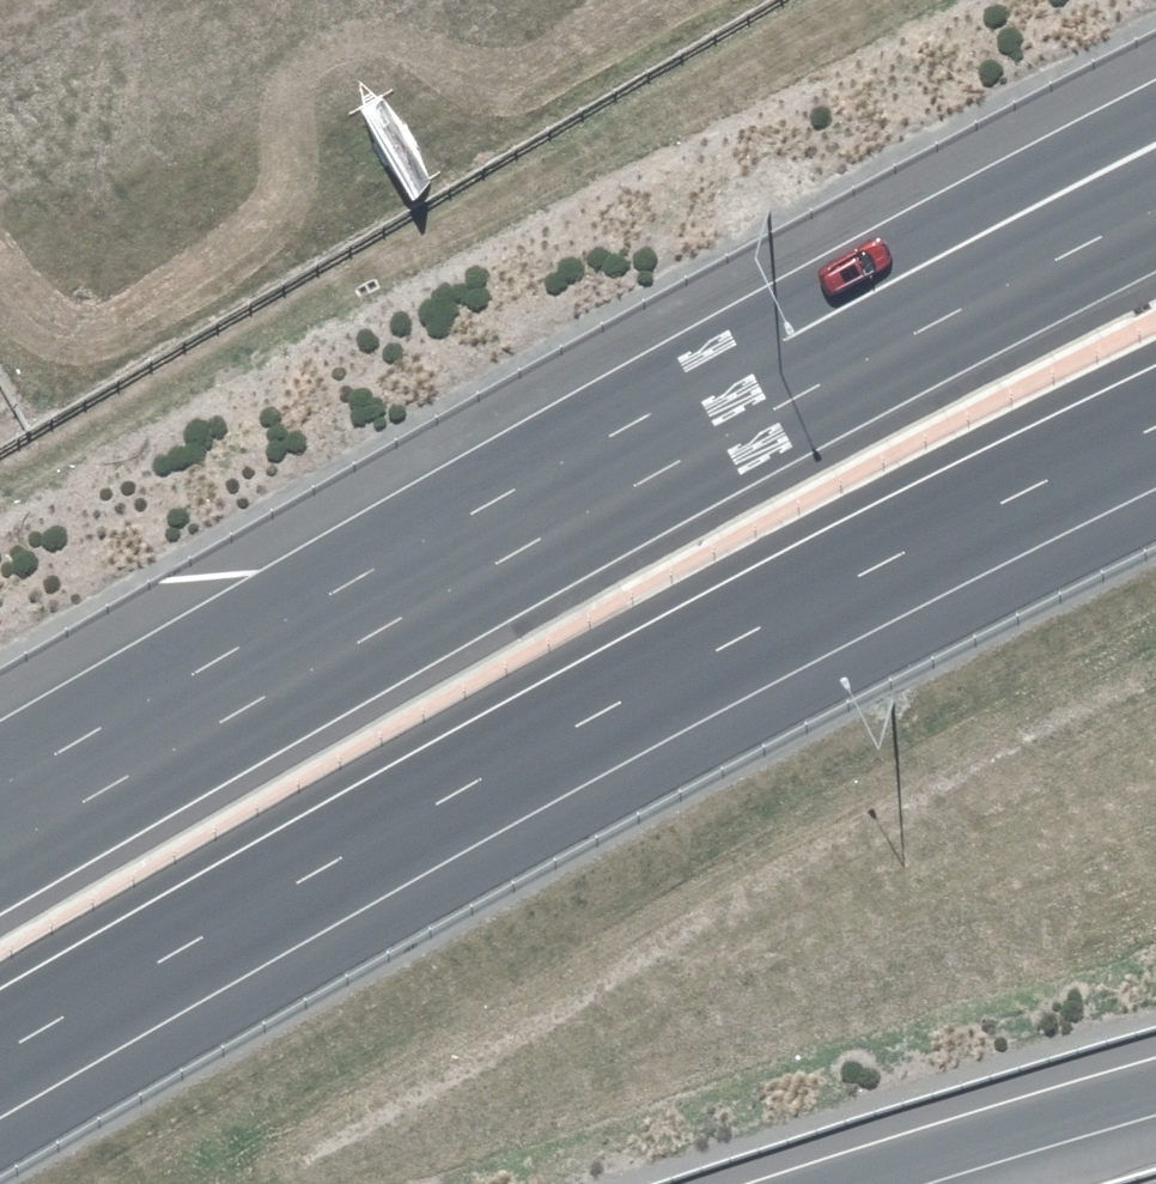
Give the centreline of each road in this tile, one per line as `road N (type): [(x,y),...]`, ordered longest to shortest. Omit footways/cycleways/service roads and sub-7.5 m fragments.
road 1 (motorway): [(1155,430),(523,757),(0,1048)]
road 2 (motorway): [(326,660),(1013,188),(1155,116)]
road 3 (motorway): [(326,660),(950,307),(1155,204)]
road 4 (motorway): [(0,844),(326,660)]
road 5 (motorway): [(1155,1087),(848,1183)]

